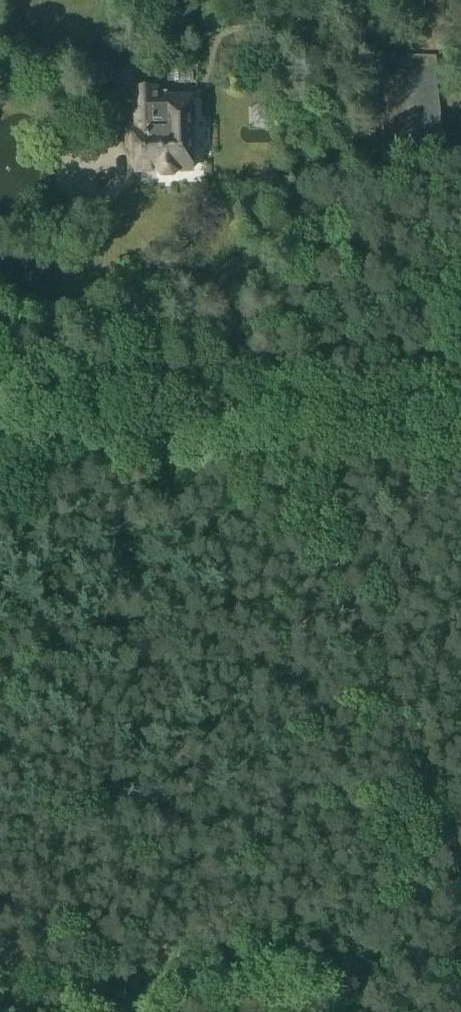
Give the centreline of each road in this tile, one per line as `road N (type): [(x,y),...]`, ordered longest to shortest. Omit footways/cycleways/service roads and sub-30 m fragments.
road 1 (track): [(185,1011),(460,955)]

